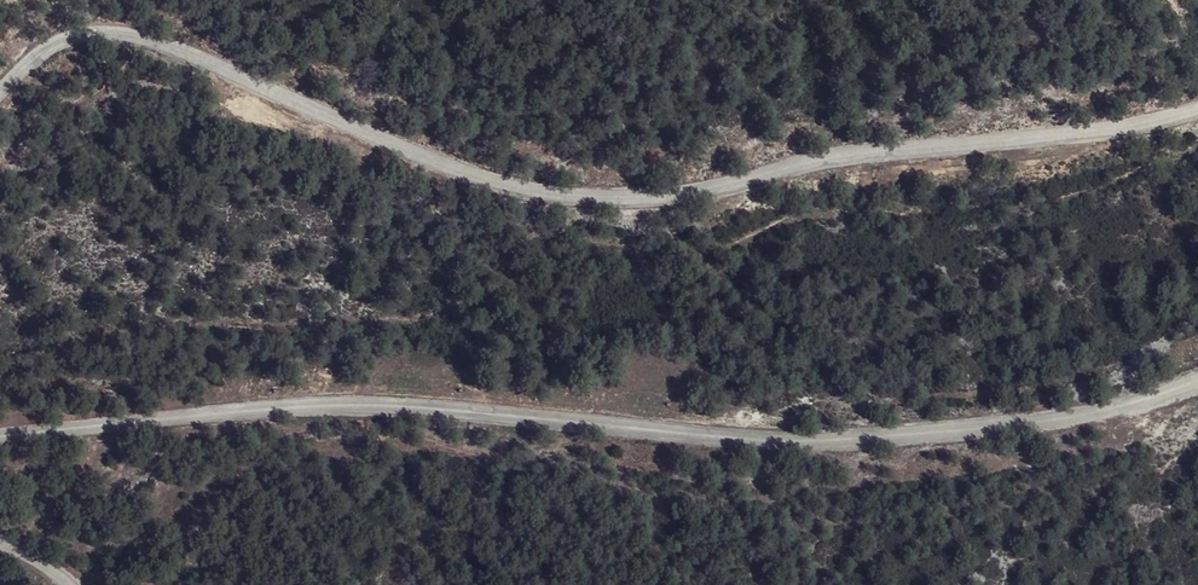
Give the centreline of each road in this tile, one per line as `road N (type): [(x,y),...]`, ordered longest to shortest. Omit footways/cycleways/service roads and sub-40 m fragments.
road 1 (unclassified): [(0,98),(60,46),(109,33),(197,51),(293,100),(520,192),(671,199),(855,156),(1197,111)]
road 2 (unclassified): [(0,434),(290,408),(817,443),(1141,405),(1197,382)]

